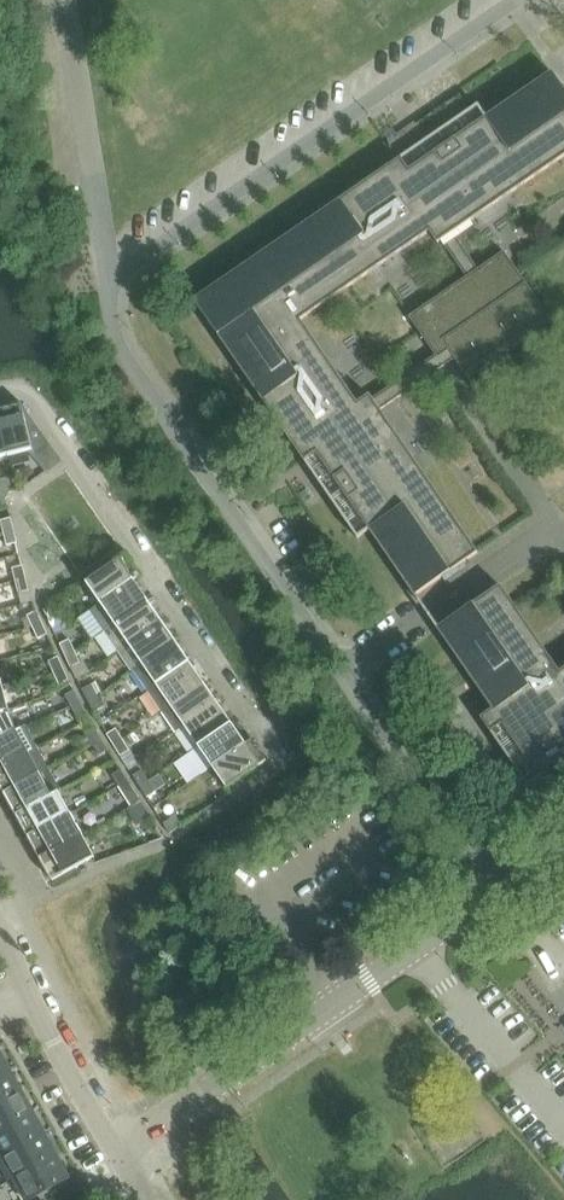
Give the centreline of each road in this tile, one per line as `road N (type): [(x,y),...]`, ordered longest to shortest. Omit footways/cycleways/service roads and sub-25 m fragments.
road 1 (residential): [(0,395),(26,388),(283,763)]
road 2 (residential): [(141,1199),(0,933)]

